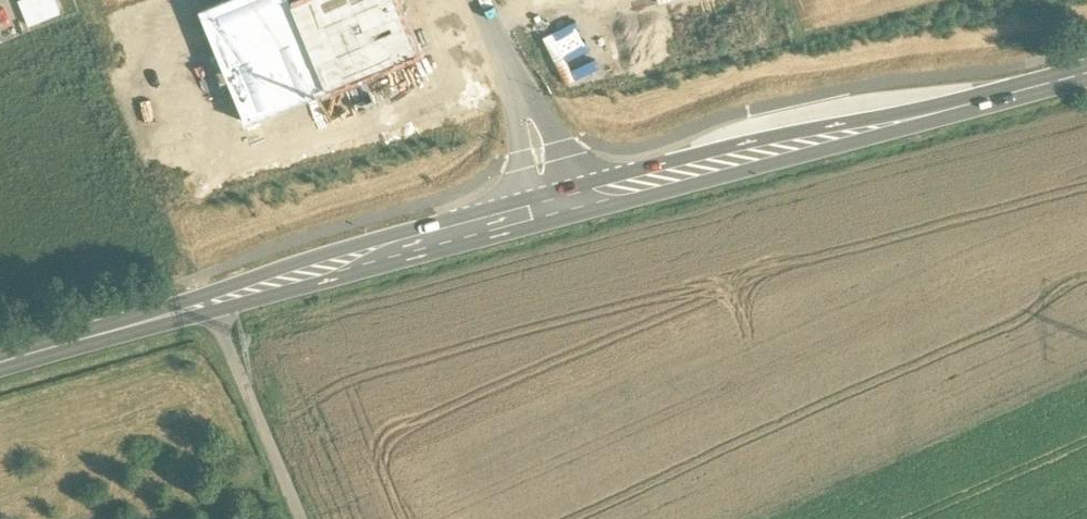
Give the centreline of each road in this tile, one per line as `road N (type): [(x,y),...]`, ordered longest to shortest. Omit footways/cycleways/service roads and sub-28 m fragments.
road 1 (secondary): [(0,366),(557,212)]
road 2 (secondary): [(557,212),(1086,72)]
road 3 (track): [(298,518),(210,305)]
road 4 (residential): [(557,212),(475,0)]

